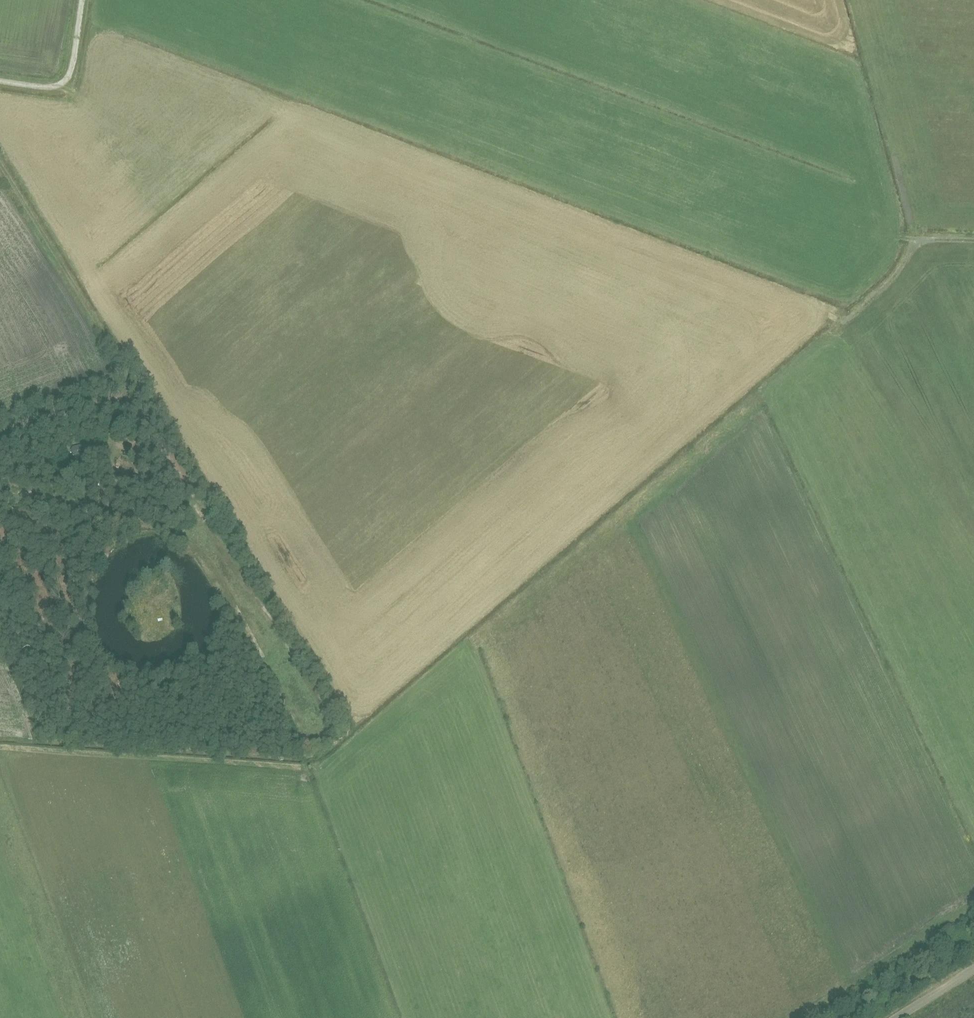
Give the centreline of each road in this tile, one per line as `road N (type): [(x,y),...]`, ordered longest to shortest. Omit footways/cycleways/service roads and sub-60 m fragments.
road 1 (track): [(82,0),(66,81),(51,87),(0,81)]
road 2 (track): [(856,312),(920,242),(973,241)]

